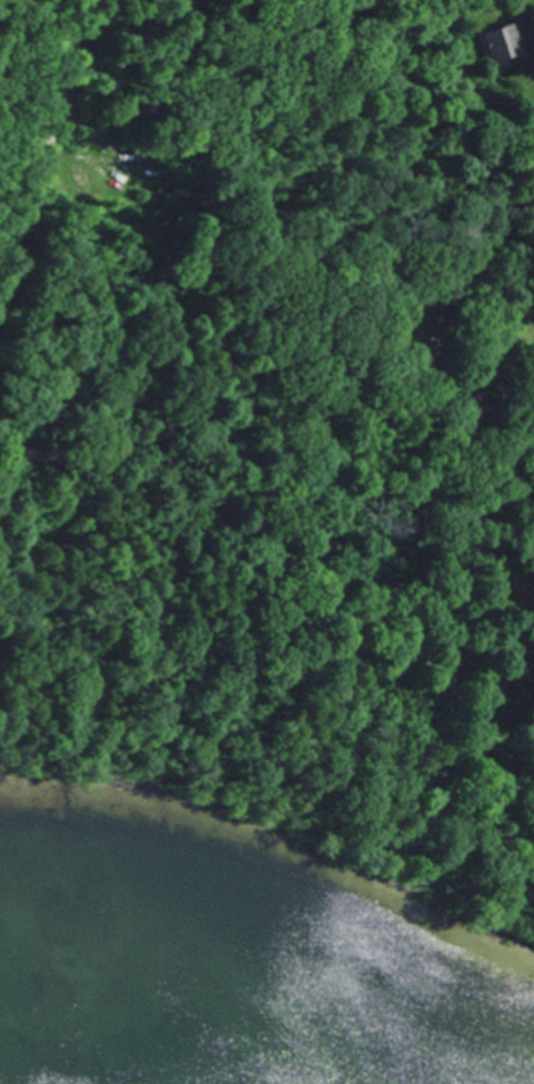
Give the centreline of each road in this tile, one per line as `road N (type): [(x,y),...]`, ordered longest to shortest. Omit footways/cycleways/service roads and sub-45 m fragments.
road 1 (track): [(0,643),(60,635),(474,738)]
road 2 (residential): [(399,545),(0,450)]
road 3 (residential): [(533,172),(446,445),(399,545)]
road 4 (residential): [(399,545),(453,635),(497,807),(533,864)]

